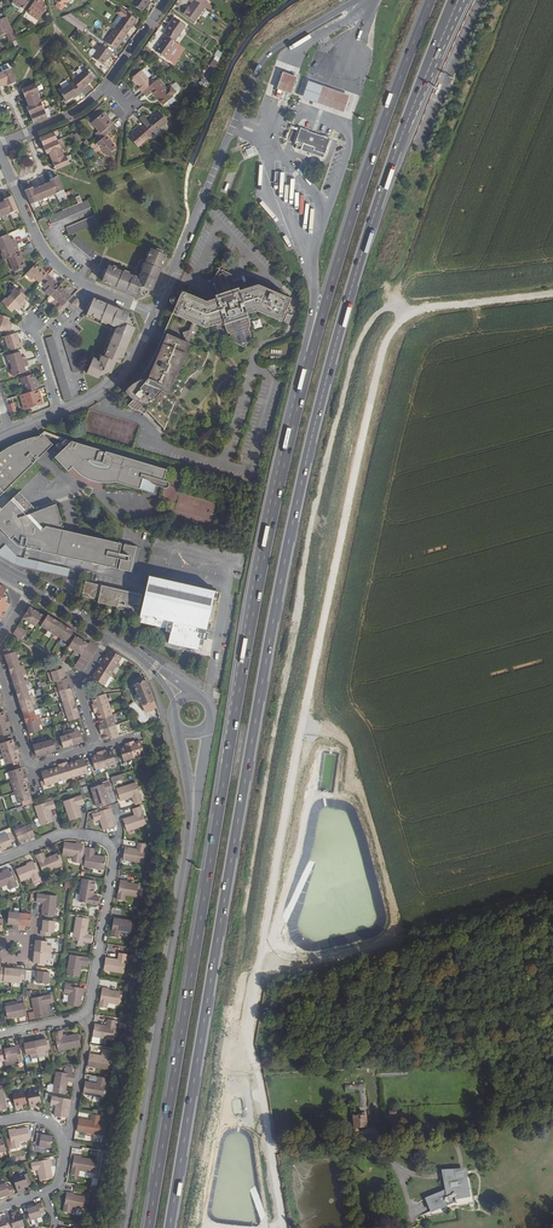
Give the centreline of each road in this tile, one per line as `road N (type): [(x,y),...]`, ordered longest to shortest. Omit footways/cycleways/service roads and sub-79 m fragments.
road 1 (trunk): [(169,1227),(312,432),(374,217),(459,0)]
road 2 (trunk): [(311,347),(260,568),(149,1227)]
road 3 (track): [(235,987),(301,578),(358,342),(401,309),(552,293)]
road 4 (track): [(415,308),(397,321),(379,361),(257,970),(236,994)]
road 5 (secondary): [(190,832),(123,1227)]
road 6 (secondary): [(357,0),(260,63),(155,315)]
road 7 (trunk): [(431,0),(311,347)]
road 8 (residential): [(0,860),(64,836),(111,848),(87,1012)]
road 9 (unclassified): [(281,1227),(235,987)]
road 10 (residential): [(0,153),(47,258),(77,281),(155,315)]
road 11 (residential): [(0,143),(94,100),(167,0)]
road 12 (track): [(269,1149),(370,1143),(404,1175),(438,1178)]
road 13 (secondary): [(155,315),(123,372),(58,412)]
road 14 (residential): [(109,635),(80,688),(98,747)]

